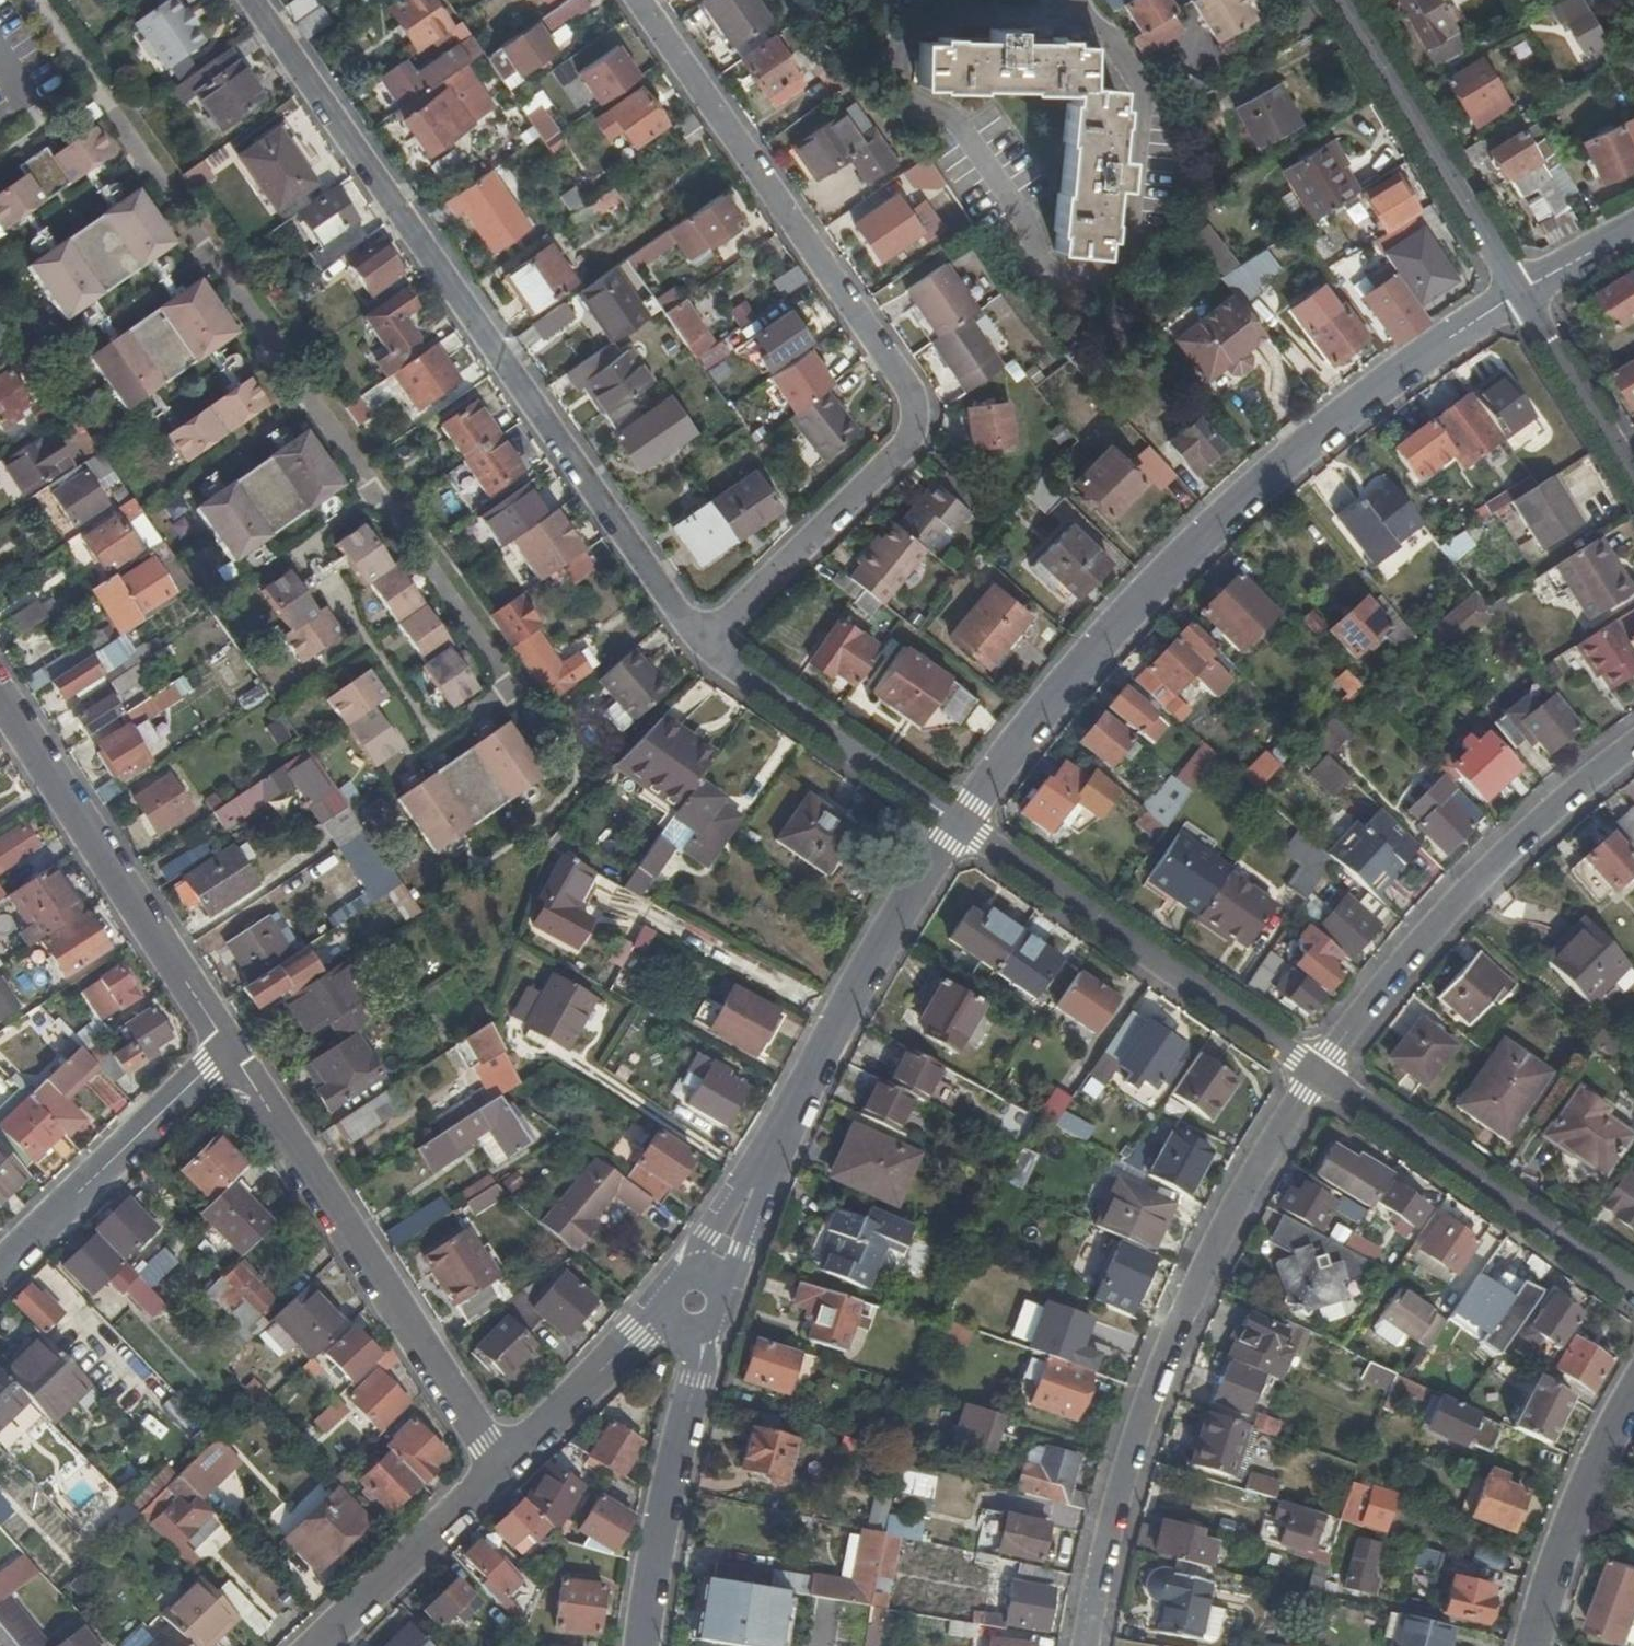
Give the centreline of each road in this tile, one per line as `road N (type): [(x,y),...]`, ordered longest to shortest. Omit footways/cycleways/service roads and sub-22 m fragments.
road 1 (residential): [(37,0),(503,695)]
road 2 (residential): [(639,0),(913,395),(916,428),(700,643)]
road 3 (residential): [(700,643),(259,0)]
road 4 (residential): [(960,821),(1127,616),(1323,436),(1520,288)]
road 5 (residential): [(1317,1071),(1205,1263),(1154,1393),(1097,1577),(1088,1645)]
road 6 (residential): [(692,1300),(832,1030),(960,821)]
road 7 (residential): [(225,1047),(496,1463)]
road 8 (residential): [(1633,740),(1464,892),(1317,1071)]
road 9 (residential): [(960,821),(1317,1071)]
road 10 (residential): [(0,702),(225,1047)]
road 11 (residential): [(1317,1071),(1633,1289)]
road 12 (residential): [(644,1645),(700,1344),(692,1300)]
road 13 (residential): [(1520,288),(1339,0)]
road 14 (residential): [(700,643),(960,821)]
road 15 (residential): [(0,1265),(225,1047)]
road 16 (residential): [(1539,1645),(1597,1461),(1633,1396)]
road 17 (residential): [(496,1463),(313,1645)]
road 18 (residential): [(496,1463),(637,1335),(692,1300)]
road 19 (residential): [(1633,473),(1520,288)]
road 20 (residential): [(1520,288),(1633,229)]

